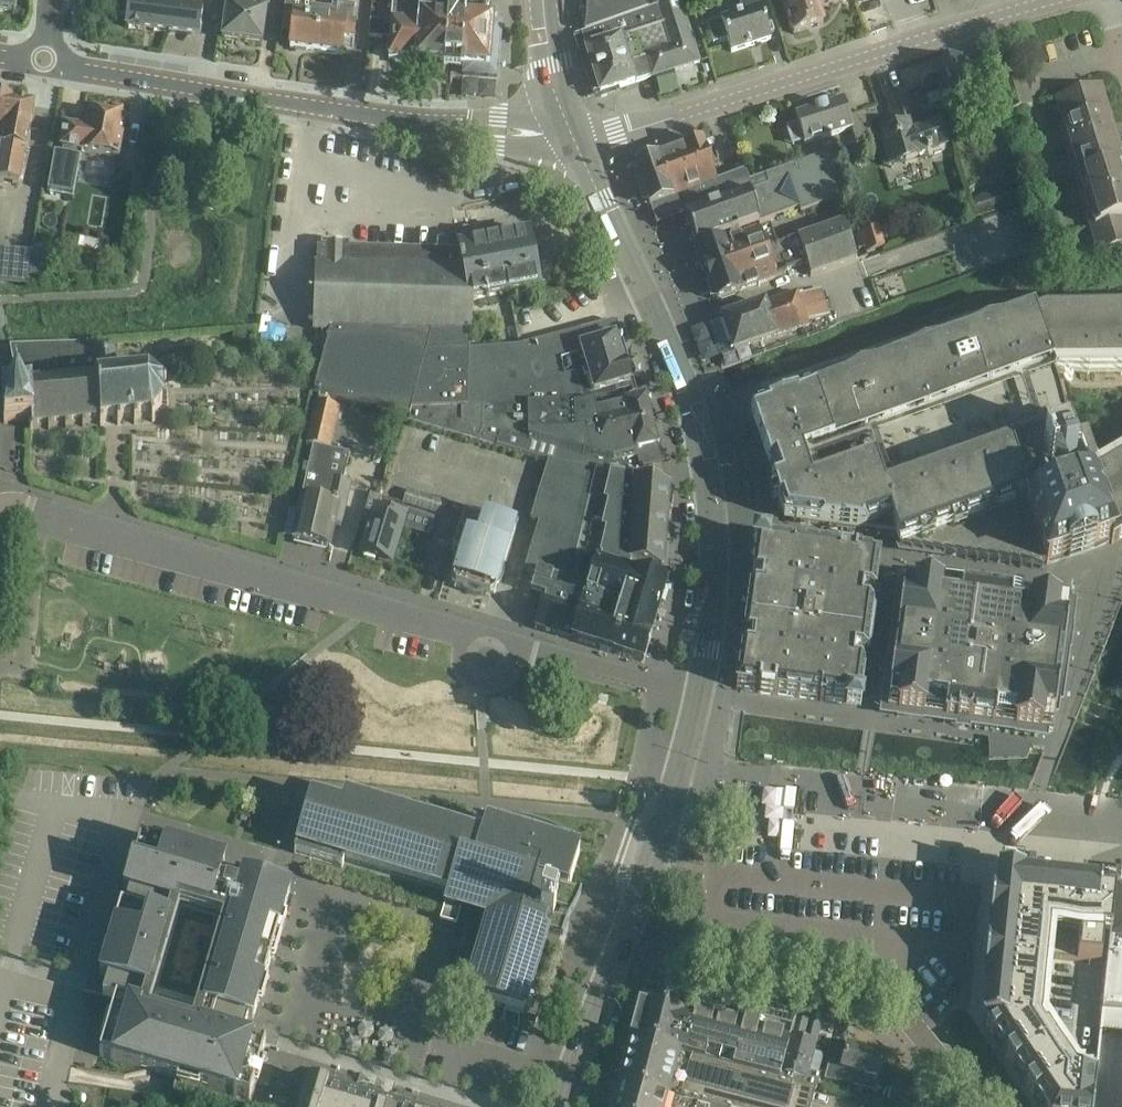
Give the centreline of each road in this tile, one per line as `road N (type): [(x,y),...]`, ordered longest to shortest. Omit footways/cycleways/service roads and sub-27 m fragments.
road 1 (residential): [(699,695),(0,512)]
road 2 (secondary): [(699,695),(711,578),(706,478),(680,365),(572,144)]
road 3 (residential): [(572,144),(46,68)]
road 4 (residential): [(572,144),(640,131),(1052,0)]
road 5 (residential): [(495,1106),(270,1038),(319,877),(255,858)]
road 6 (residential): [(980,1106),(912,1024),(871,990),(806,970),(614,947)]
road 7 (secondary): [(614,947),(699,695)]
road 8 (residential): [(0,795),(255,858)]
road 9 (secondary): [(556,1106),(614,947)]
road 10 (secondary): [(572,144),(547,60),(544,0)]

